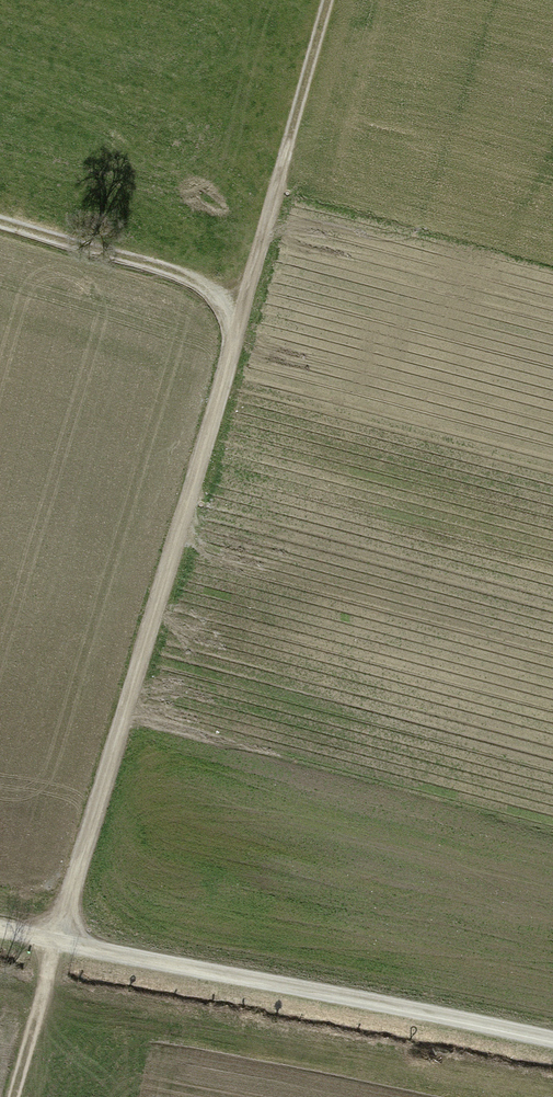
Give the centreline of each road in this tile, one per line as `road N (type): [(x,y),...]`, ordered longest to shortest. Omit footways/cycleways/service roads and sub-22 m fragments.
road 1 (track): [(13,1096),(235,339),(229,316)]
road 2 (track): [(552,1040),(0,929)]
road 3 (track): [(229,316),(251,273),(326,0)]
road 4 (track): [(0,219),(173,271),(210,289),(229,316)]

